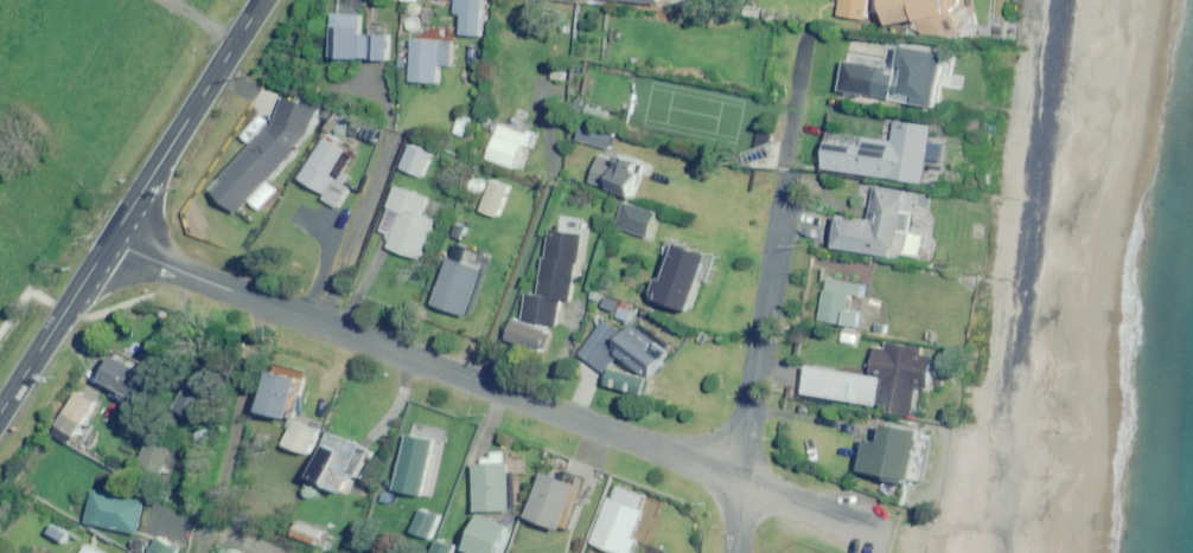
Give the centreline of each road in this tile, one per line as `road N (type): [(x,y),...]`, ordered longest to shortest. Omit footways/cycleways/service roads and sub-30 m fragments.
road 1 (residential): [(110,240),(740,482)]
road 2 (residential): [(740,482),(814,39)]
road 3 (primary): [(263,0),(110,240)]
road 4 (primary): [(110,240),(0,413)]
road 5 (residential): [(740,482),(886,533)]

